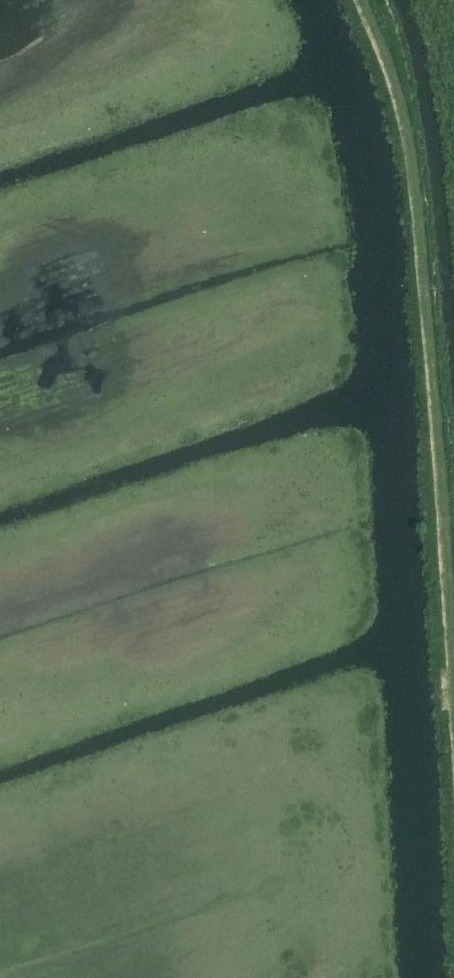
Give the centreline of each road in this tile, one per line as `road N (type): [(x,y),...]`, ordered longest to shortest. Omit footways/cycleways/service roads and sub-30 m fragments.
road 1 (track): [(366,0),(404,113),(416,189),(453,741)]

